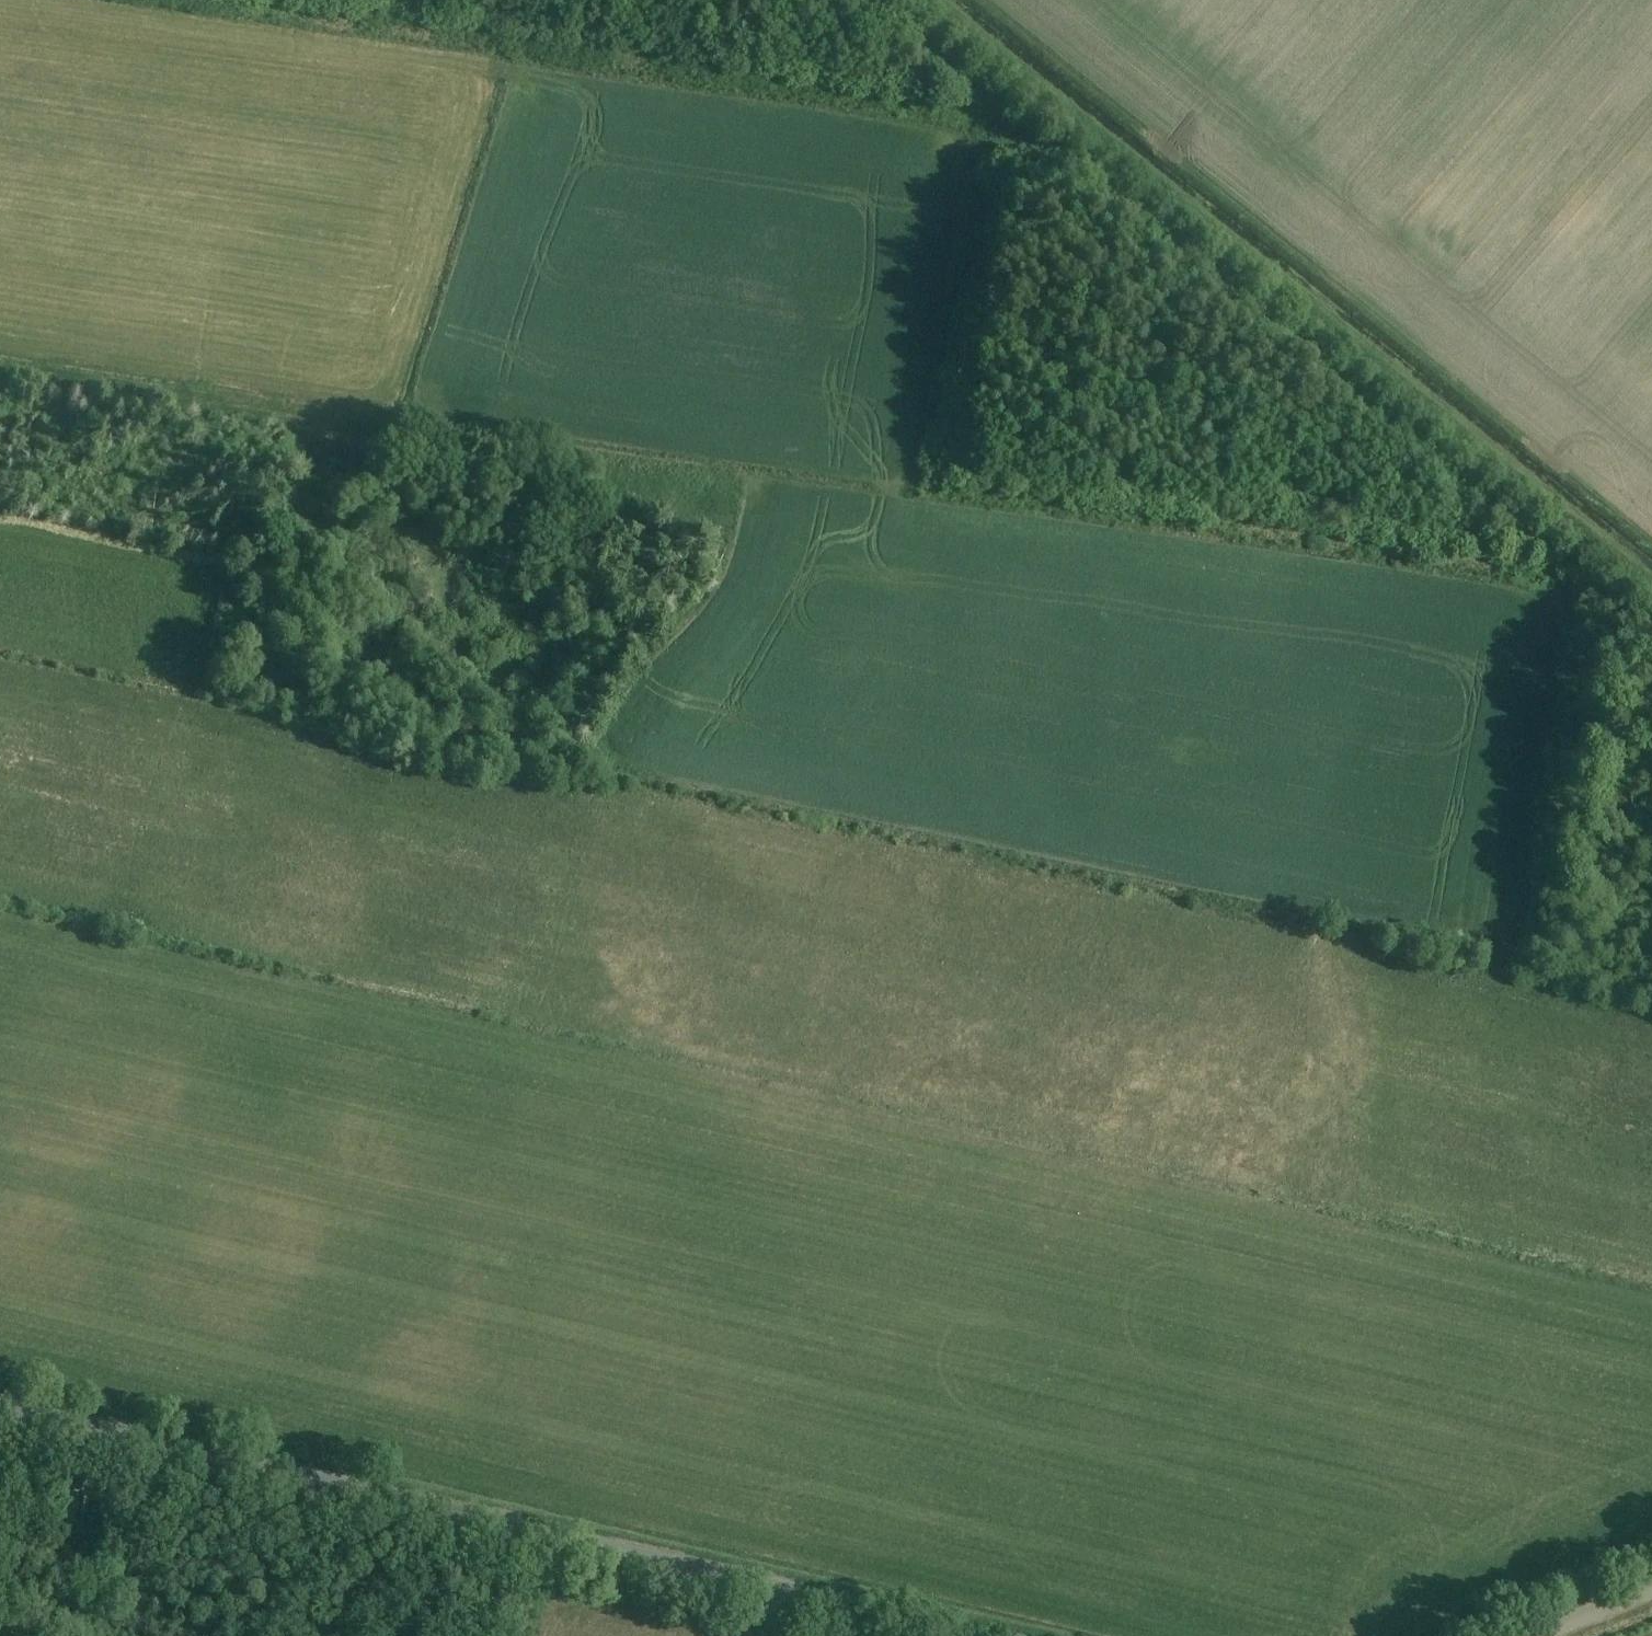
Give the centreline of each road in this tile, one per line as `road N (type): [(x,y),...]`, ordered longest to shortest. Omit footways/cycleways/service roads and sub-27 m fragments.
road 1 (unclassified): [(997,1635),(0,1413)]
road 2 (unclassified): [(1539,1635),(1651,1588)]

